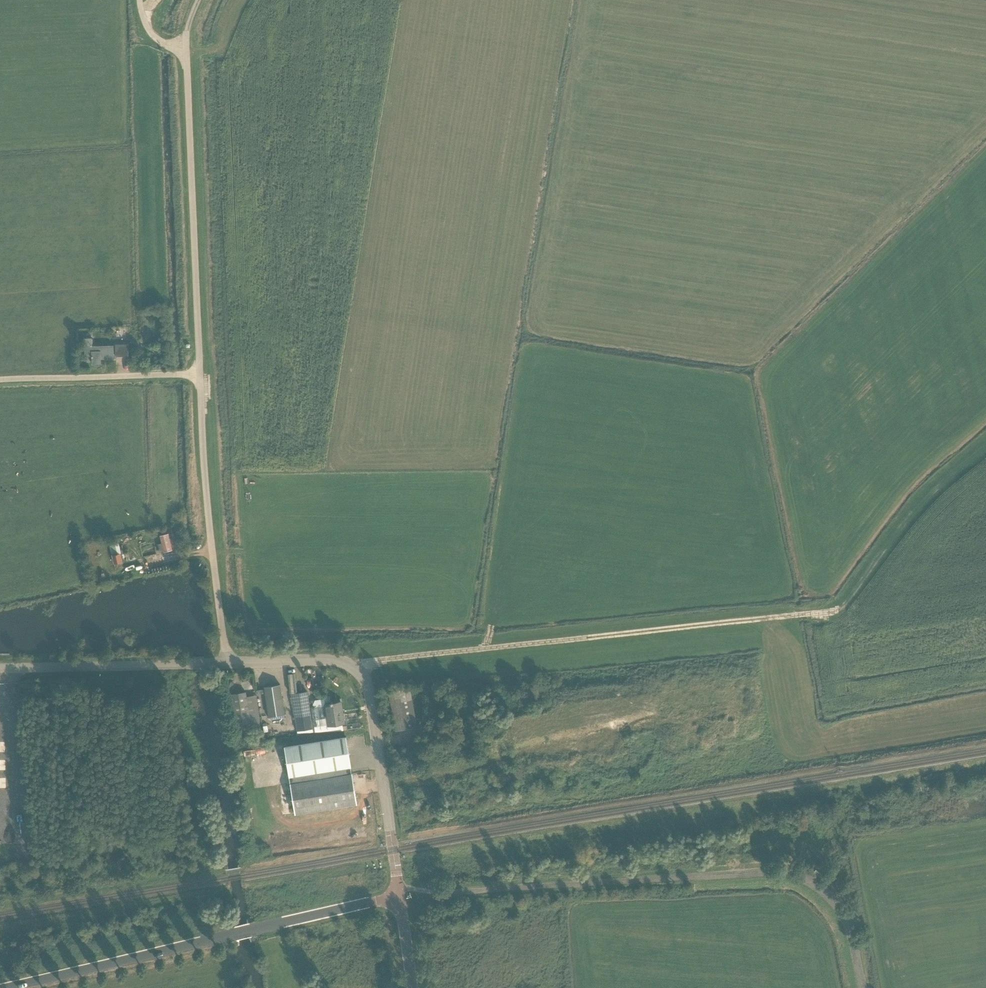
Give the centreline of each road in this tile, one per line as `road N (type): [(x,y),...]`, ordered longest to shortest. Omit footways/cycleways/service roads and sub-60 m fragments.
road 1 (unclassified): [(226,663),(205,478),(185,49)]
road 2 (unclassified): [(864,987),(841,914),(795,876),(767,871),(446,893),(408,888),(399,896)]
road 3 (track): [(834,611),(386,659),(357,671)]
road 4 (tertiary): [(5,987),(399,896)]
road 5 (unclassified): [(399,896),(365,680),(335,661),(226,663)]
road 6 (track): [(383,783),(737,704)]
road 7 (unclassified): [(0,668),(226,663)]

